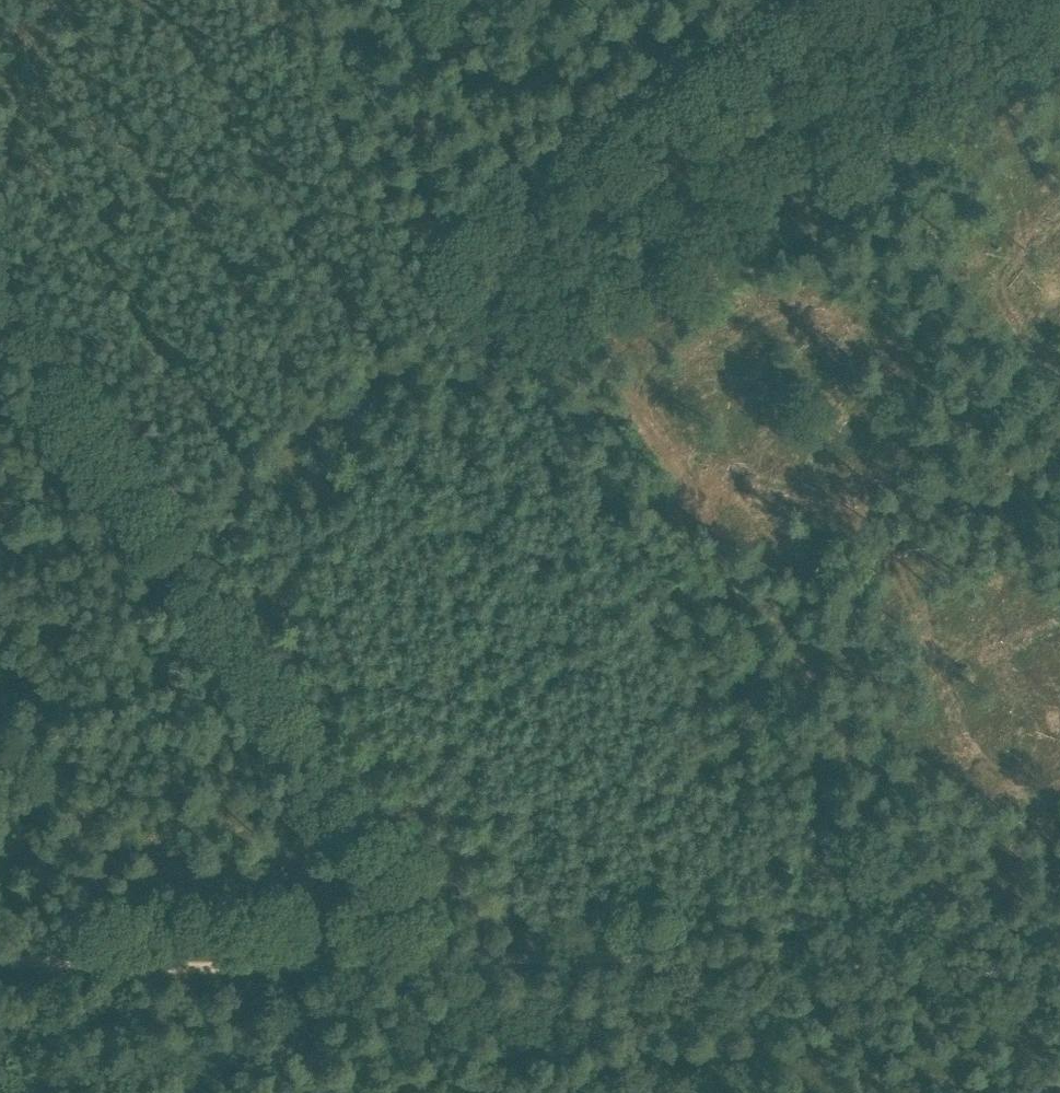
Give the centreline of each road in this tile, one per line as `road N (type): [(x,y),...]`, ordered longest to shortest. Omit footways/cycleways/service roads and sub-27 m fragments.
road 1 (track): [(1059,968),(897,969),(741,952),(258,965),(0,961)]
road 2 (track): [(777,0),(420,225),(248,0)]
road 3 (track): [(1059,937),(741,952)]

